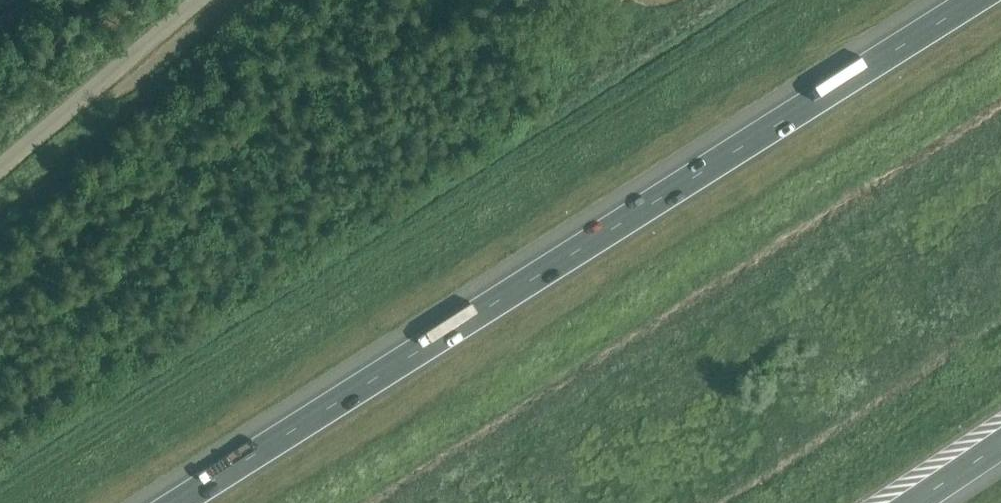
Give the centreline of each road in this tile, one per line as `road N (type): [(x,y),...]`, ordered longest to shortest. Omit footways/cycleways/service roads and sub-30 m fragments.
road 1 (motorway): [(954,0),(168,502)]
road 2 (tertiary): [(0,168),(197,0)]

